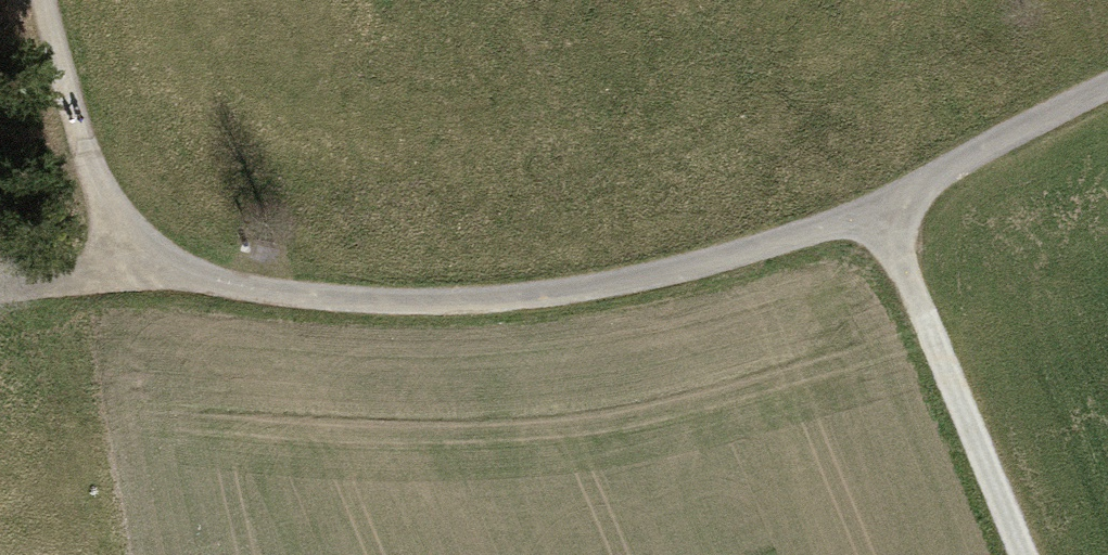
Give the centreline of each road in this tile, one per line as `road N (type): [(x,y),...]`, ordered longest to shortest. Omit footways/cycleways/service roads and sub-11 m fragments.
road 1 (track): [(878,219),(631,279),(398,303),(227,288),(138,260)]
road 2 (track): [(878,219),(1022,554)]
road 3 (track): [(138,260),(84,203),(32,0)]
road 4 (track): [(1107,103),(878,219)]

